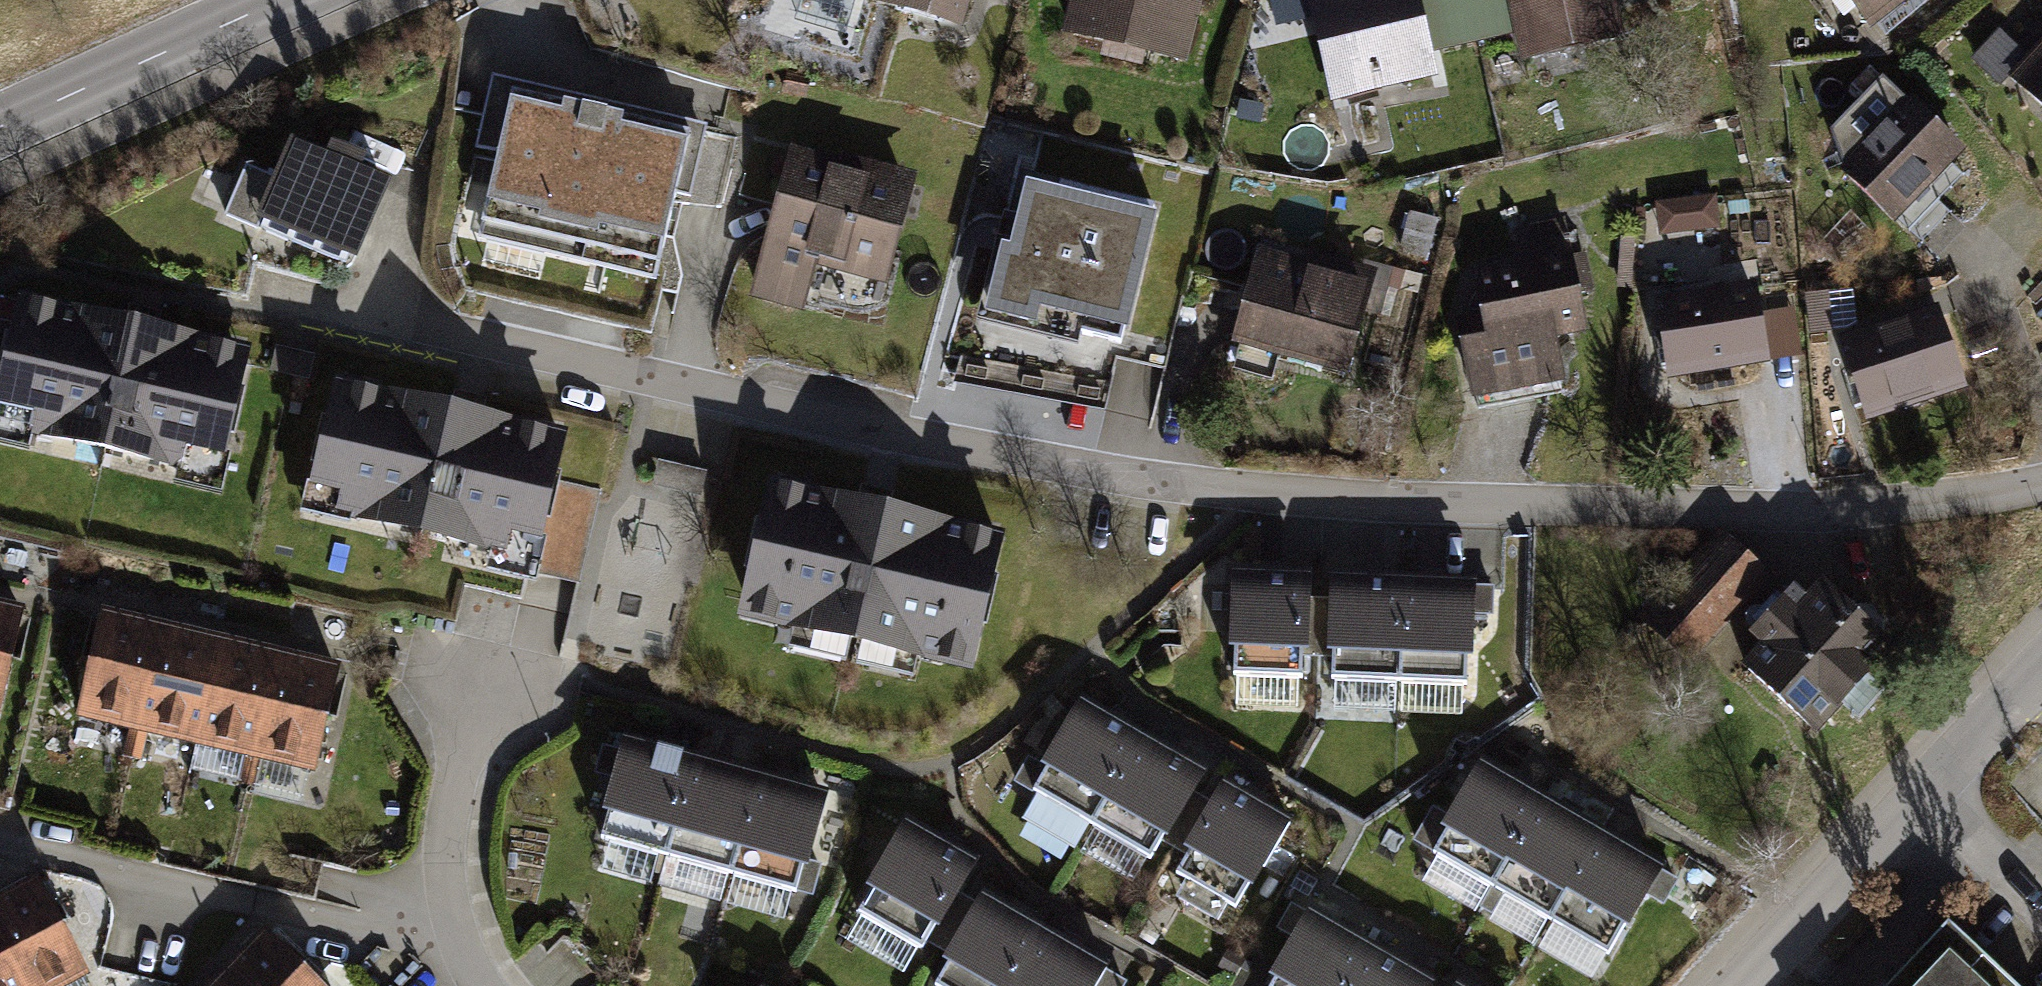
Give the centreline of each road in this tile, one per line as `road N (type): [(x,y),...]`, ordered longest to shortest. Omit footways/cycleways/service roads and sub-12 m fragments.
road 1 (residential): [(2041,482),(1873,515),(1253,501),(1071,472),(385,322)]
road 2 (residential): [(2041,671),(1739,985)]
road 3 (residential): [(486,985),(455,953),(455,818),(495,670)]
road 4 (tertiary): [(0,133),(297,0)]

